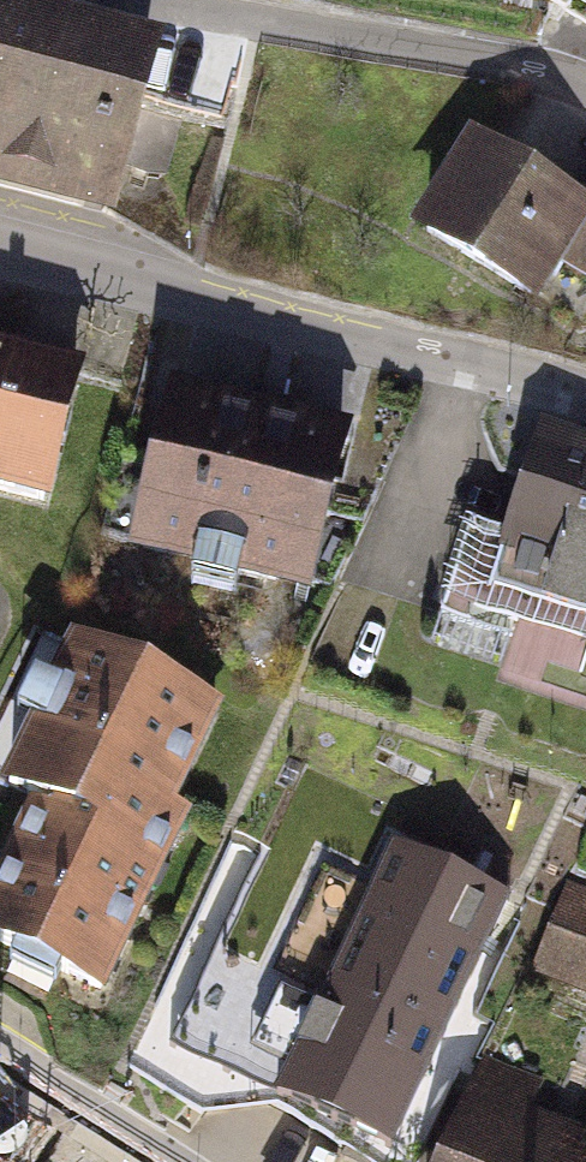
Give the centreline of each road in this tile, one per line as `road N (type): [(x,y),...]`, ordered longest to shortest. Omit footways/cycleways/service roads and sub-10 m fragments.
road 1 (residential): [(0,245),(585,395)]
road 2 (residential): [(585,93),(527,69),(153,0)]
road 3 (residential): [(167,1161),(0,1059)]

